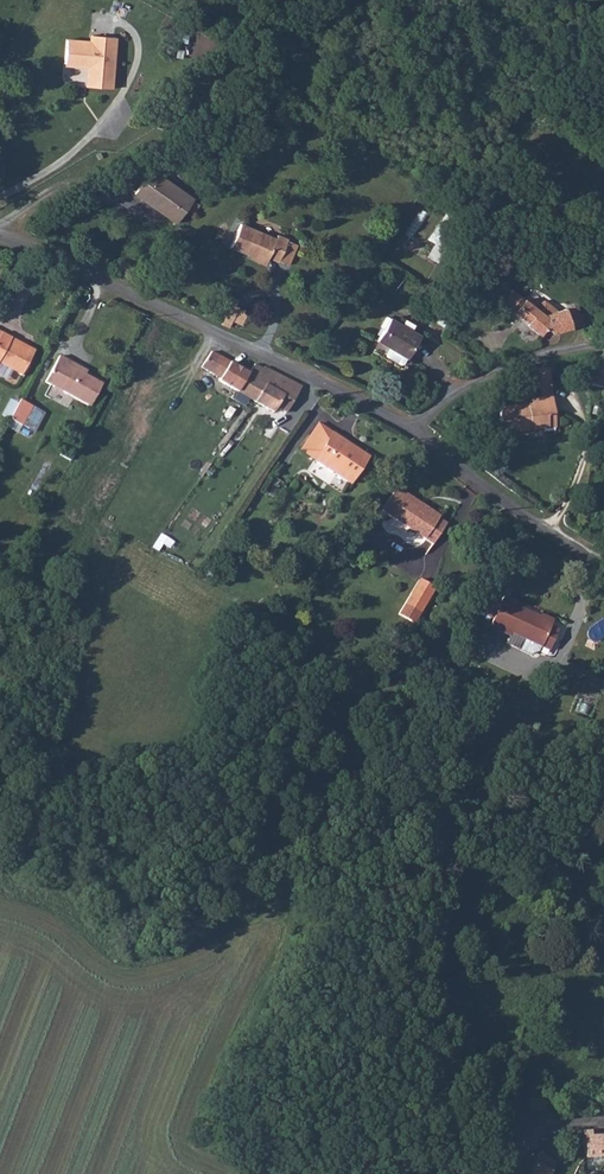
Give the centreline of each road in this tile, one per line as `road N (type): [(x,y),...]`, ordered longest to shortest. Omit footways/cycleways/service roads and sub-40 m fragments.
road 1 (unclassified): [(0,236),(413,428),(549,533),(603,557)]
road 2 (unclassified): [(510,1173),(525,1132),(603,1117)]

